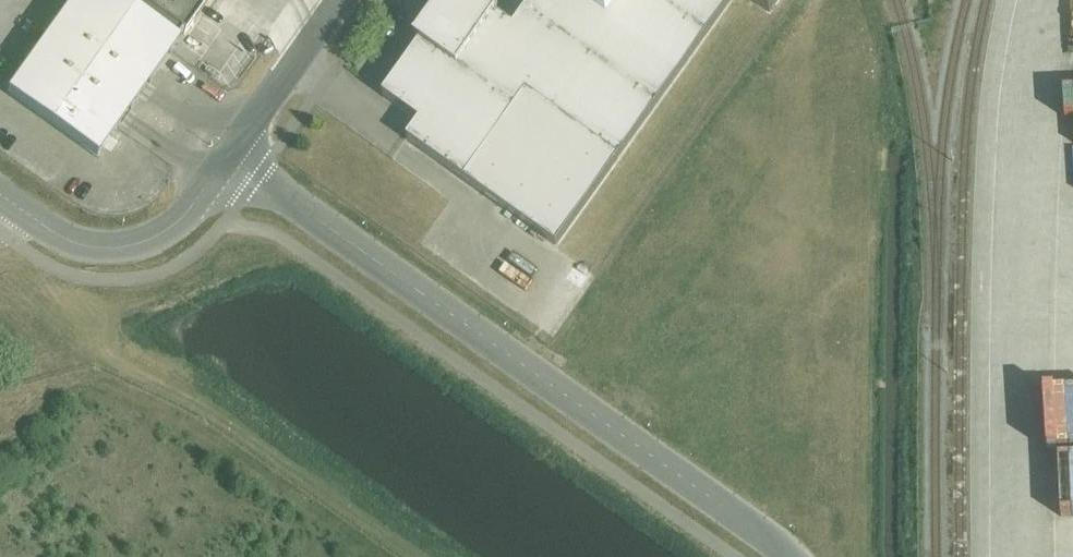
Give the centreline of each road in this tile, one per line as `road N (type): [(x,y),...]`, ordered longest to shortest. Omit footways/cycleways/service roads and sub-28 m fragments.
road 1 (tertiary): [(232,154),(791,556)]
road 2 (tertiary): [(0,192),(75,244),(125,246),(173,228),(232,154)]
road 3 (tertiary): [(232,154),(341,0)]

